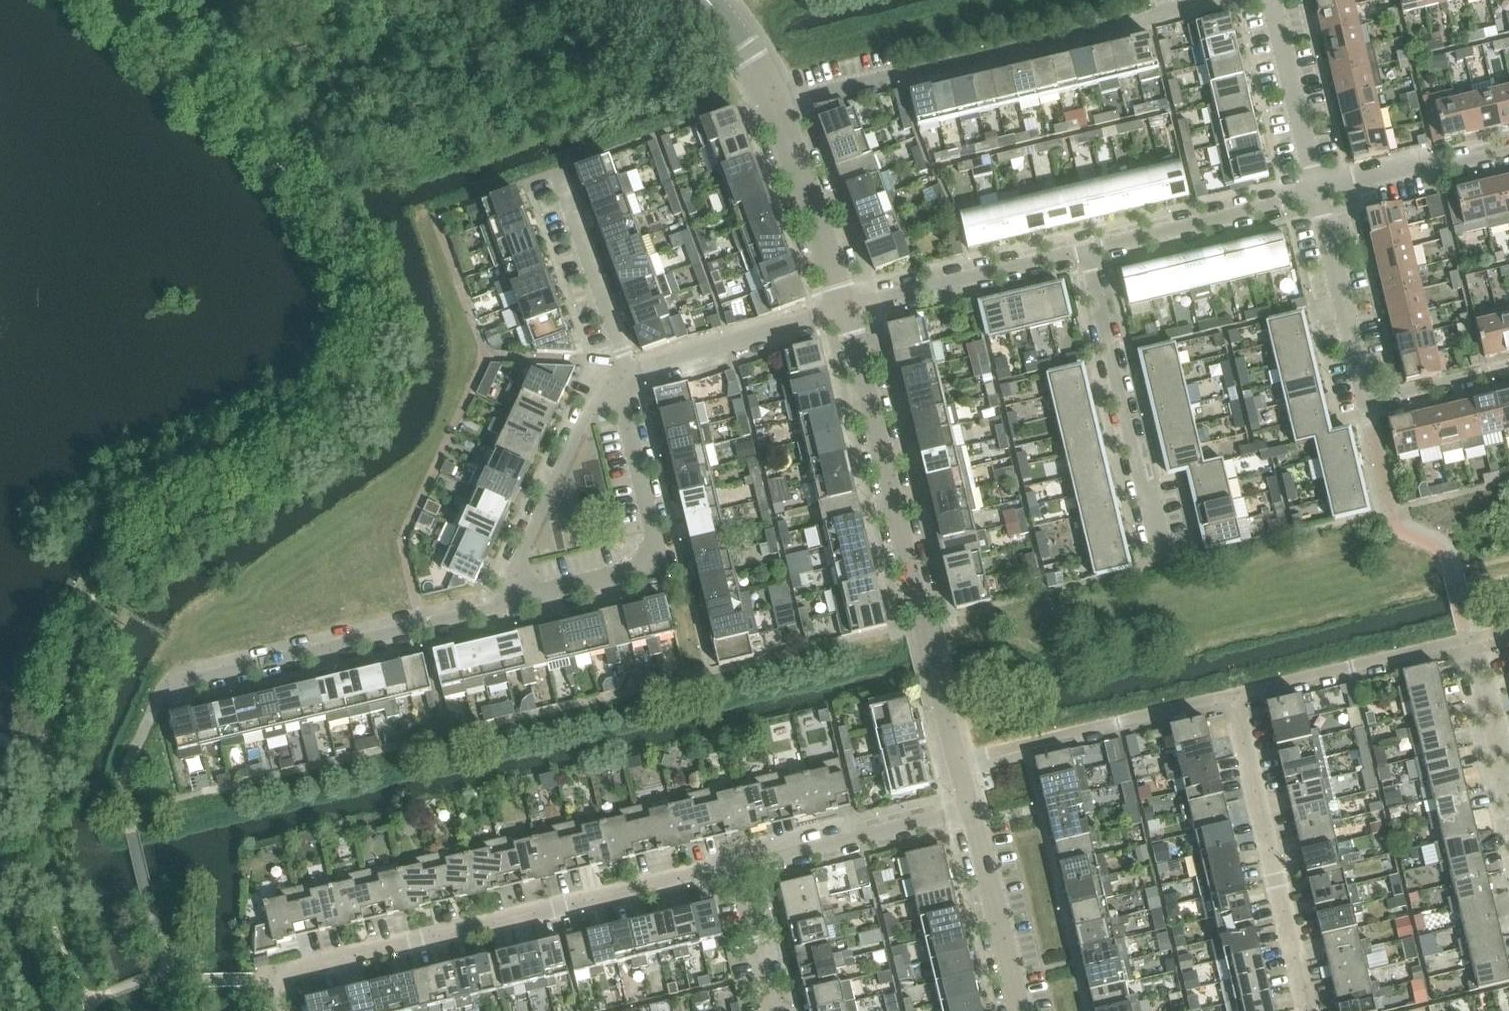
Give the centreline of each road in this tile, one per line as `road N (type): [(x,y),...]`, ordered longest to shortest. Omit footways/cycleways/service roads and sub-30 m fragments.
road 1 (residential): [(286,1010),(277,976),(739,866)]
road 2 (residential): [(781,108),(1235,0)]
road 3 (tertiary): [(956,762),(846,310)]
road 4 (residential): [(155,710),(173,688),(501,606)]
road 5 (residential): [(501,606),(662,562),(617,376)]
road 6 (residential): [(1508,369),(1366,402),(1319,196)]
road 7 (residential): [(1307,1010),(1233,697)]
road 8 (residential): [(1162,566),(1088,253)]
road 9 (residential): [(956,762),(1233,697)]
road 10 (residential): [(501,606),(595,404),(617,376)]
road 11 (residential): [(846,310),(1088,253)]
road 12 (residential): [(1233,697),(1472,639)]
road 13 (residential): [(617,376),(846,310)]
road 14 (residential): [(1088,253),(1319,196)]
road 15 (residential): [(739,866),(970,814)]
road 16 (residential): [(617,376),(623,358),(556,173)]
road 17 (tertiary): [(846,310),(781,108)]
road 18 (tertiary): [(1017,1010),(970,814)]
road 19 (residential): [(1319,196),(1276,0)]
road 20 (residential): [(1319,196),(1508,152)]
road 21 (residential): [(1508,799),(1472,639)]
road 22 (residential): [(773,1010),(739,866)]
road 23 (tertiary): [(781,108),(706,0)]

